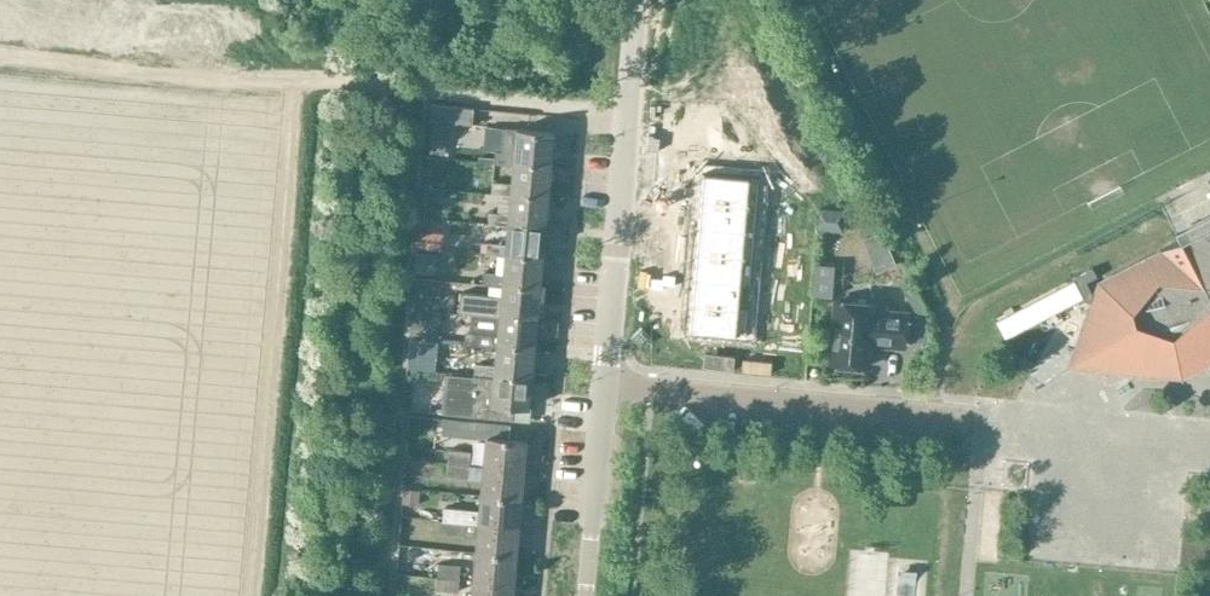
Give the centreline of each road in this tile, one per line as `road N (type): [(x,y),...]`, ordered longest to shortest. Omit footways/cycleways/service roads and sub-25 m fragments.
road 1 (residential): [(986,411),(601,384)]
road 2 (residential): [(601,384),(625,106)]
road 3 (residential): [(585,595),(601,384)]

